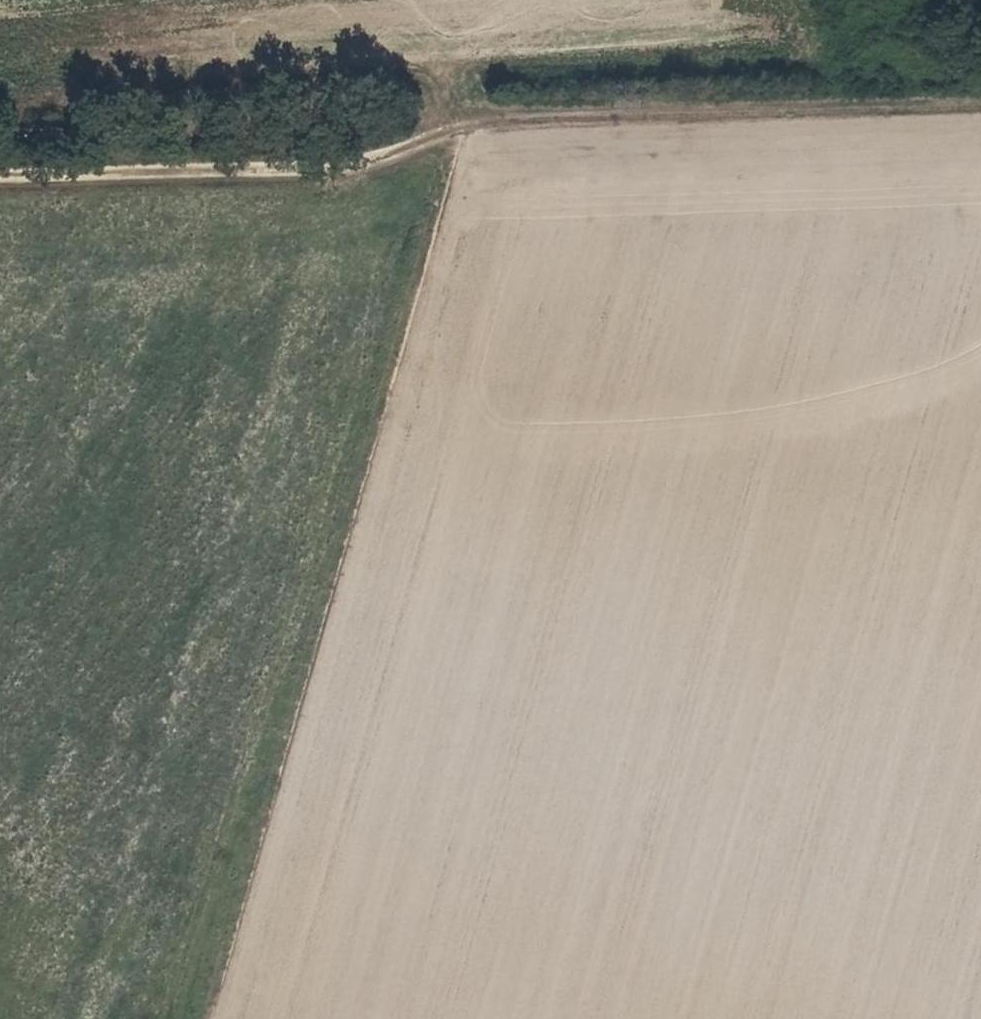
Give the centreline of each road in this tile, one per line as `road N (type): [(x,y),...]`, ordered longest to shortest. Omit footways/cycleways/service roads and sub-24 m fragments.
road 1 (track): [(0,188),(379,171),(429,133),(980,110)]

